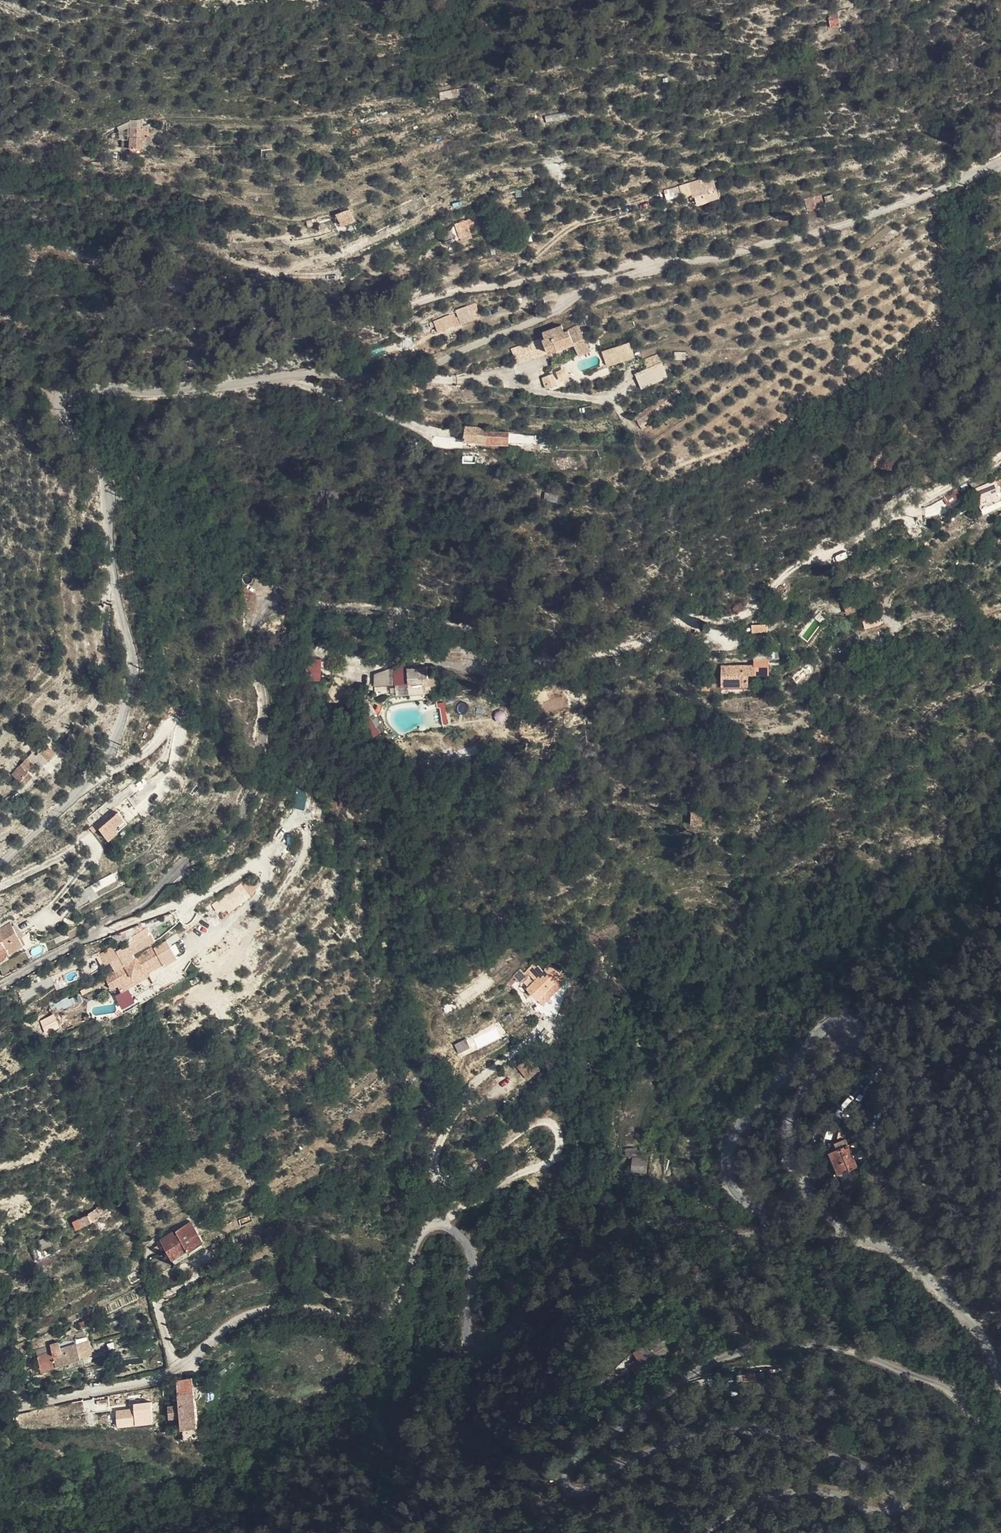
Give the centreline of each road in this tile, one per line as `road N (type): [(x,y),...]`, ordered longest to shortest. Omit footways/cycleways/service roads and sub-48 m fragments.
road 1 (unclassified): [(1000,160),(926,202),(601,286),(410,374),(290,391),(63,390),(63,412),(98,461),(130,684),(113,748),(0,863)]
road 2 (unclassified): [(713,1532),(794,1495),(830,1493),(892,1520),(903,1514),(902,1495),(775,1439),(640,1468),(592,1504),(575,1497),(584,1474),(731,1370),(779,1356),(852,1357),(984,1423),(1000,1422)]
road 3 (unclassified): [(0,1411),(170,1374),(235,1322),(264,1312),(381,1317),(397,1306),(418,1238),(441,1226),(468,1243),(474,1262),(467,1351),(479,1359),(598,1238),(647,1234),(750,1254),(772,1248)]
road 4 (track): [(0,982),(162,886),(244,812),(264,731),(252,610),(264,590),(291,591),(331,608),(395,611),(537,657),(582,658),(654,642),(691,622)]
road 5 (unclassified): [(1000,1379),(979,1337),(935,1285),(892,1251),(852,1233),(813,1196),(790,1133),(800,1106),(857,1039),(852,1022),(830,1025),(731,1147),(730,1172),(776,1233),(772,1248)]
road 6 (track): [(0,233),(153,272),(238,306),(334,319),(468,288),(638,262),(656,270)]
road 7 (track): [(441,1226),(505,1178),(557,1157),(560,1137),(551,1125),(532,1125),(462,1177),(446,1180),(434,1171),(465,1109)]

